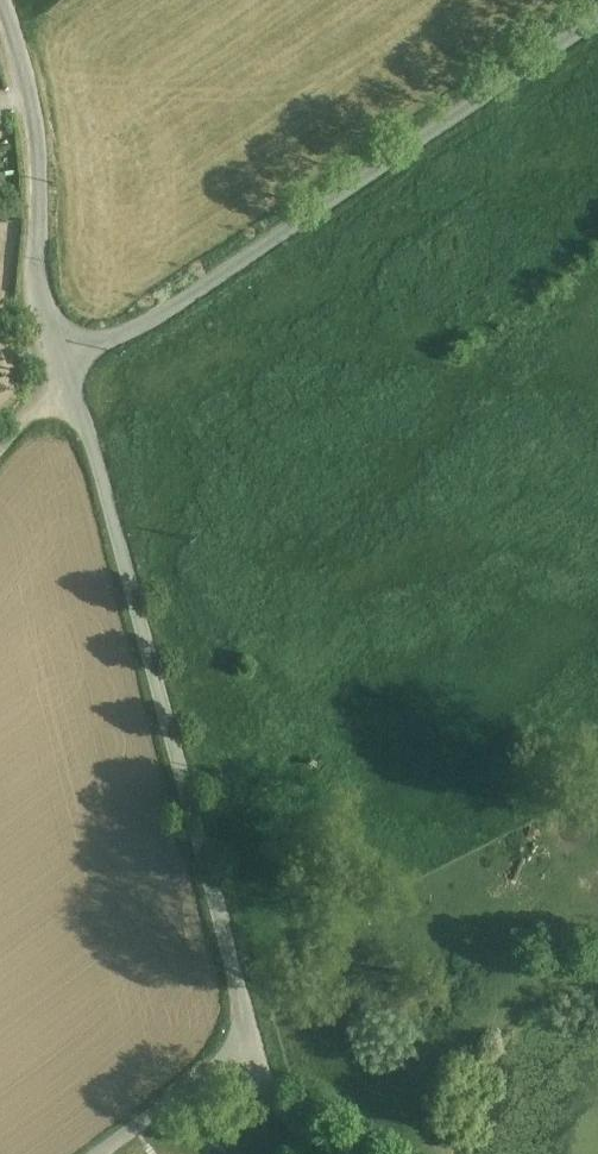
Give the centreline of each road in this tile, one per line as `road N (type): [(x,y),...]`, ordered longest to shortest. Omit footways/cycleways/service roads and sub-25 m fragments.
road 1 (unclassified): [(250,1045),(233,946),(92,430),(49,317),(42,262),(46,171),(29,65),(5,0)]
road 2 (track): [(597,20),(161,321),(67,366),(0,450)]
road 3 (residential): [(99,1153),(250,1045)]
road 4 (unclassified): [(332,1153),(304,1130),(250,1045)]

